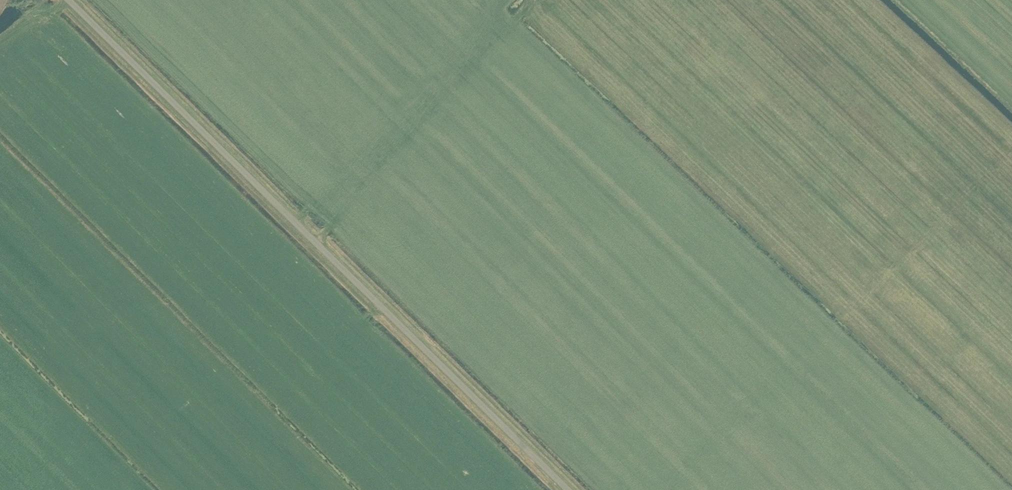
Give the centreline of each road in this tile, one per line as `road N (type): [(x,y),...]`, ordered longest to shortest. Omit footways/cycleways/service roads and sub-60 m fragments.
road 1 (unclassified): [(568,489),(65,0)]

